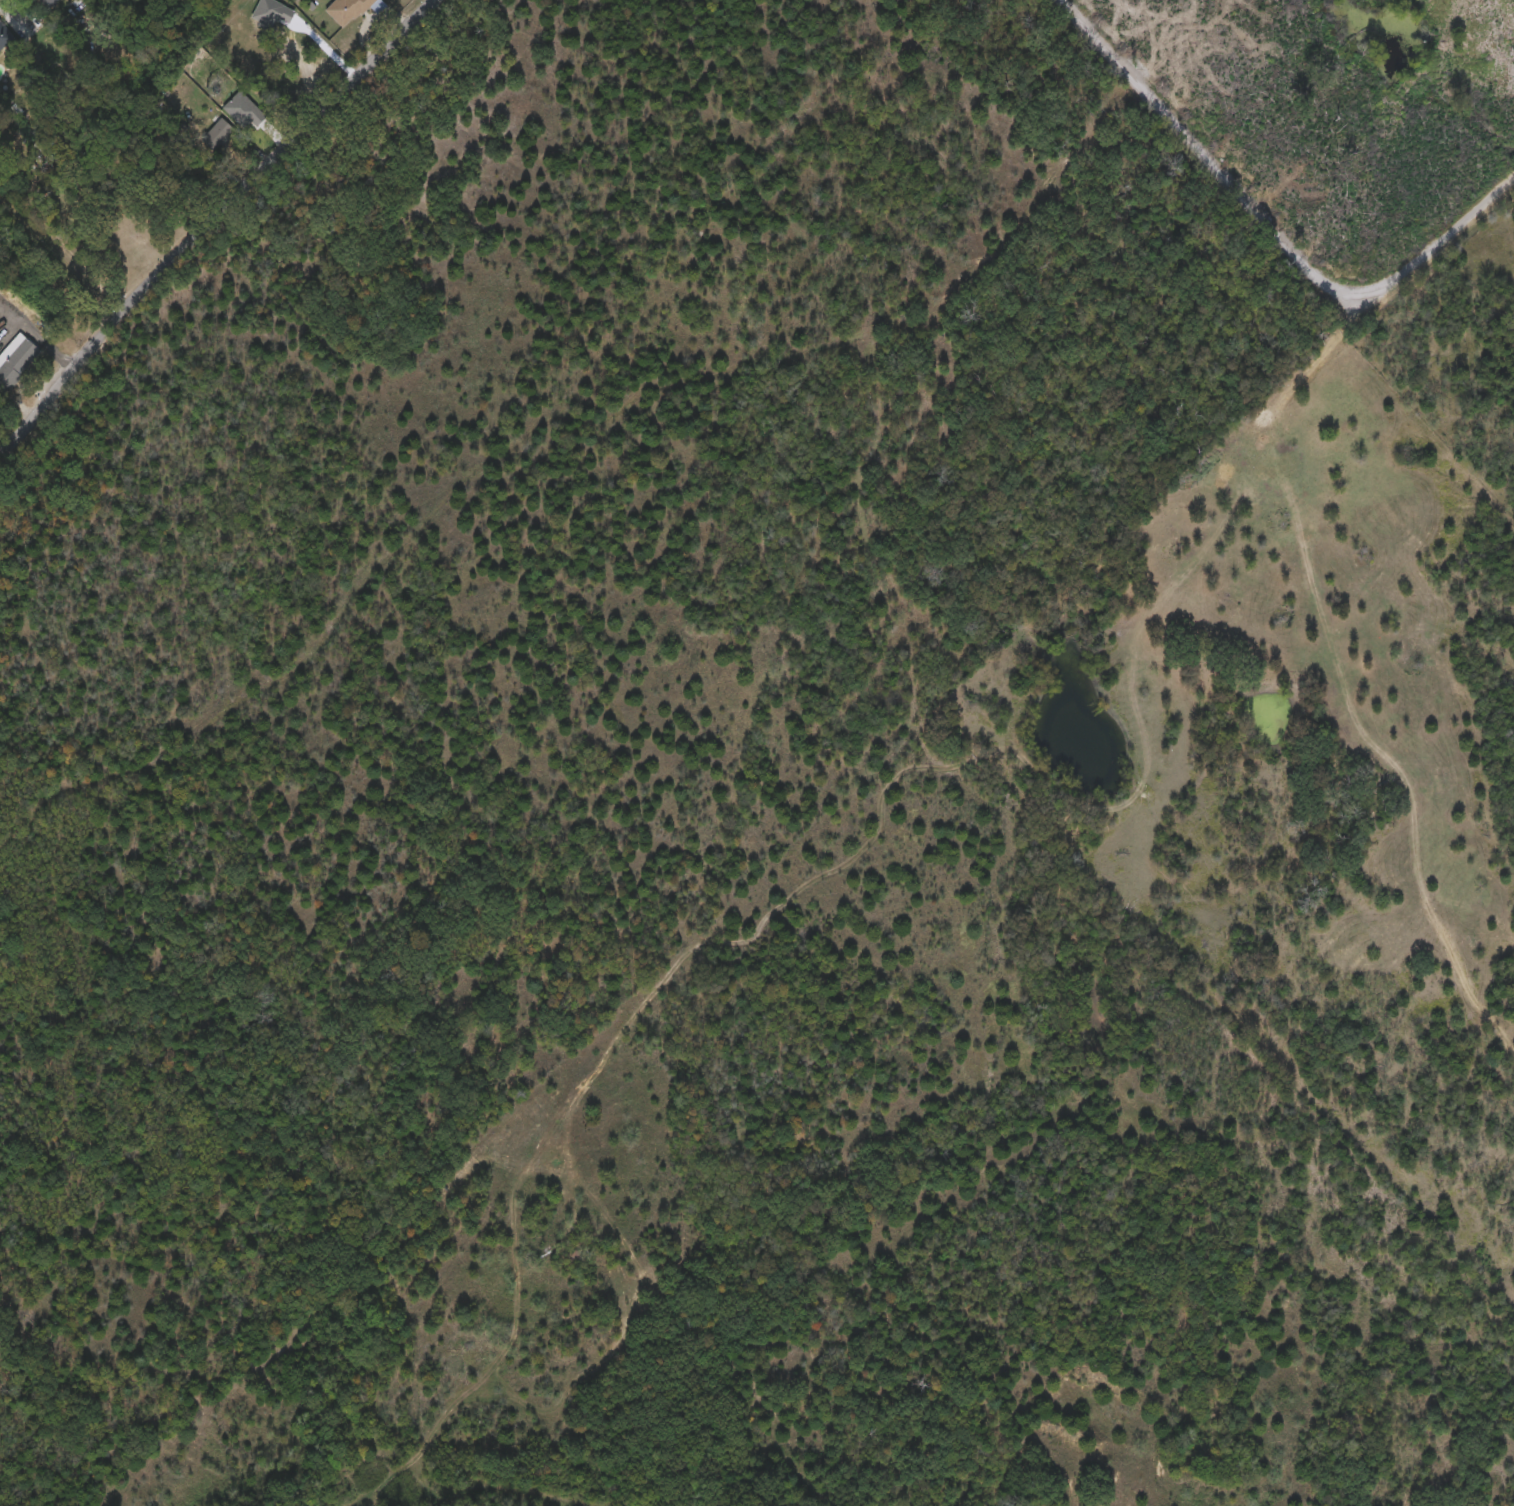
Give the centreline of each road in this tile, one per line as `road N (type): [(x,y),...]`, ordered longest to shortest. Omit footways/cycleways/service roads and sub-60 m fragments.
road 1 (residential): [(433,0),(182,250),(0,451)]
road 2 (residential): [(1347,294),(1321,283),(1280,242),(1059,0)]
road 3 (residential): [(182,250),(0,142)]
road 4 (residential): [(1347,294),(1387,287),(1513,178)]

